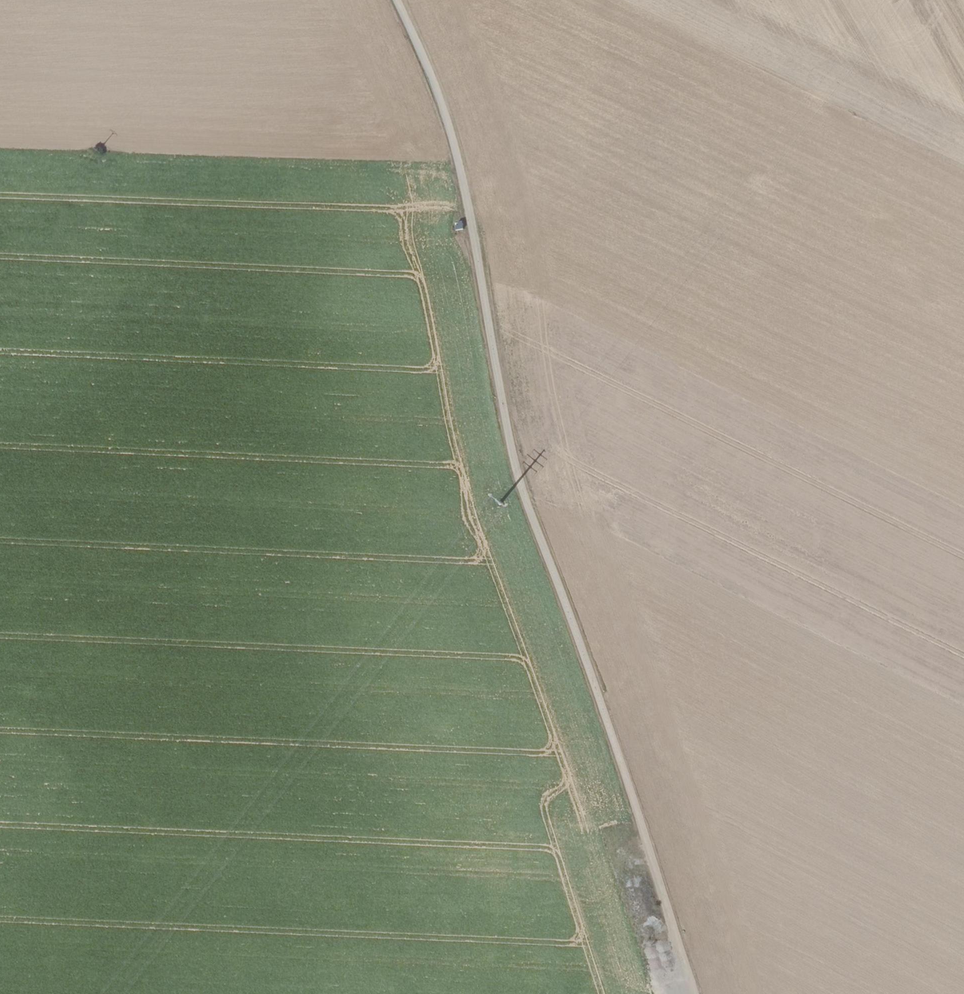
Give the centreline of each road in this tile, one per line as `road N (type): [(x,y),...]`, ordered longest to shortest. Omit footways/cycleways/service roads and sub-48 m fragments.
road 1 (track): [(696,993),(528,503),(454,153),(400,0)]

